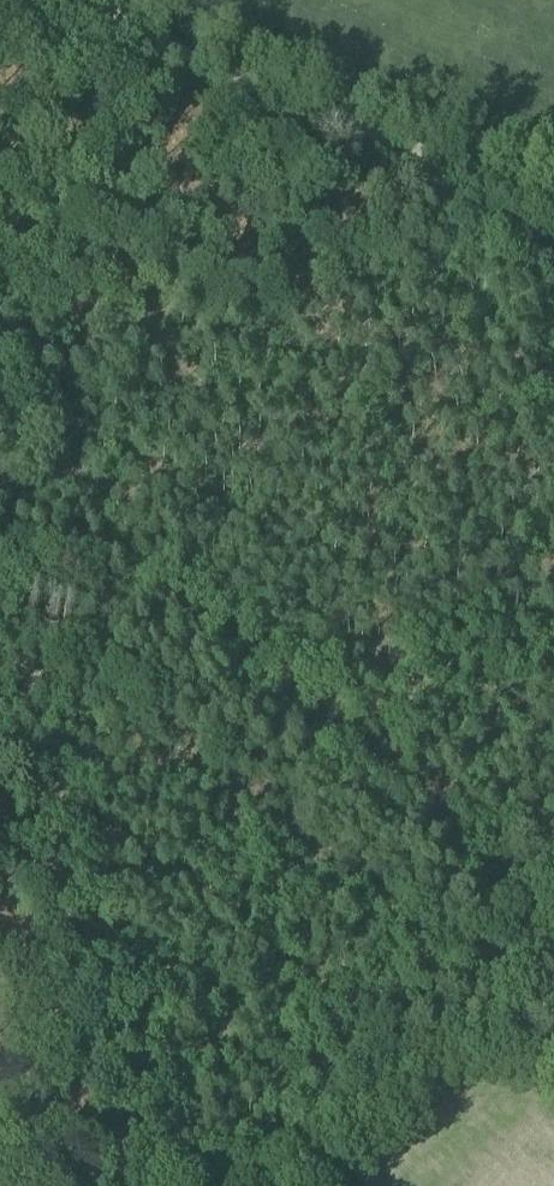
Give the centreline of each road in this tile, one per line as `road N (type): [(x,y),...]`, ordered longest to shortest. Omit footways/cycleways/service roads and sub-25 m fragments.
road 1 (track): [(553,211),(123,38),(64,0)]
road 2 (track): [(553,871),(539,900),(419,975),(312,1134),(245,1185)]

